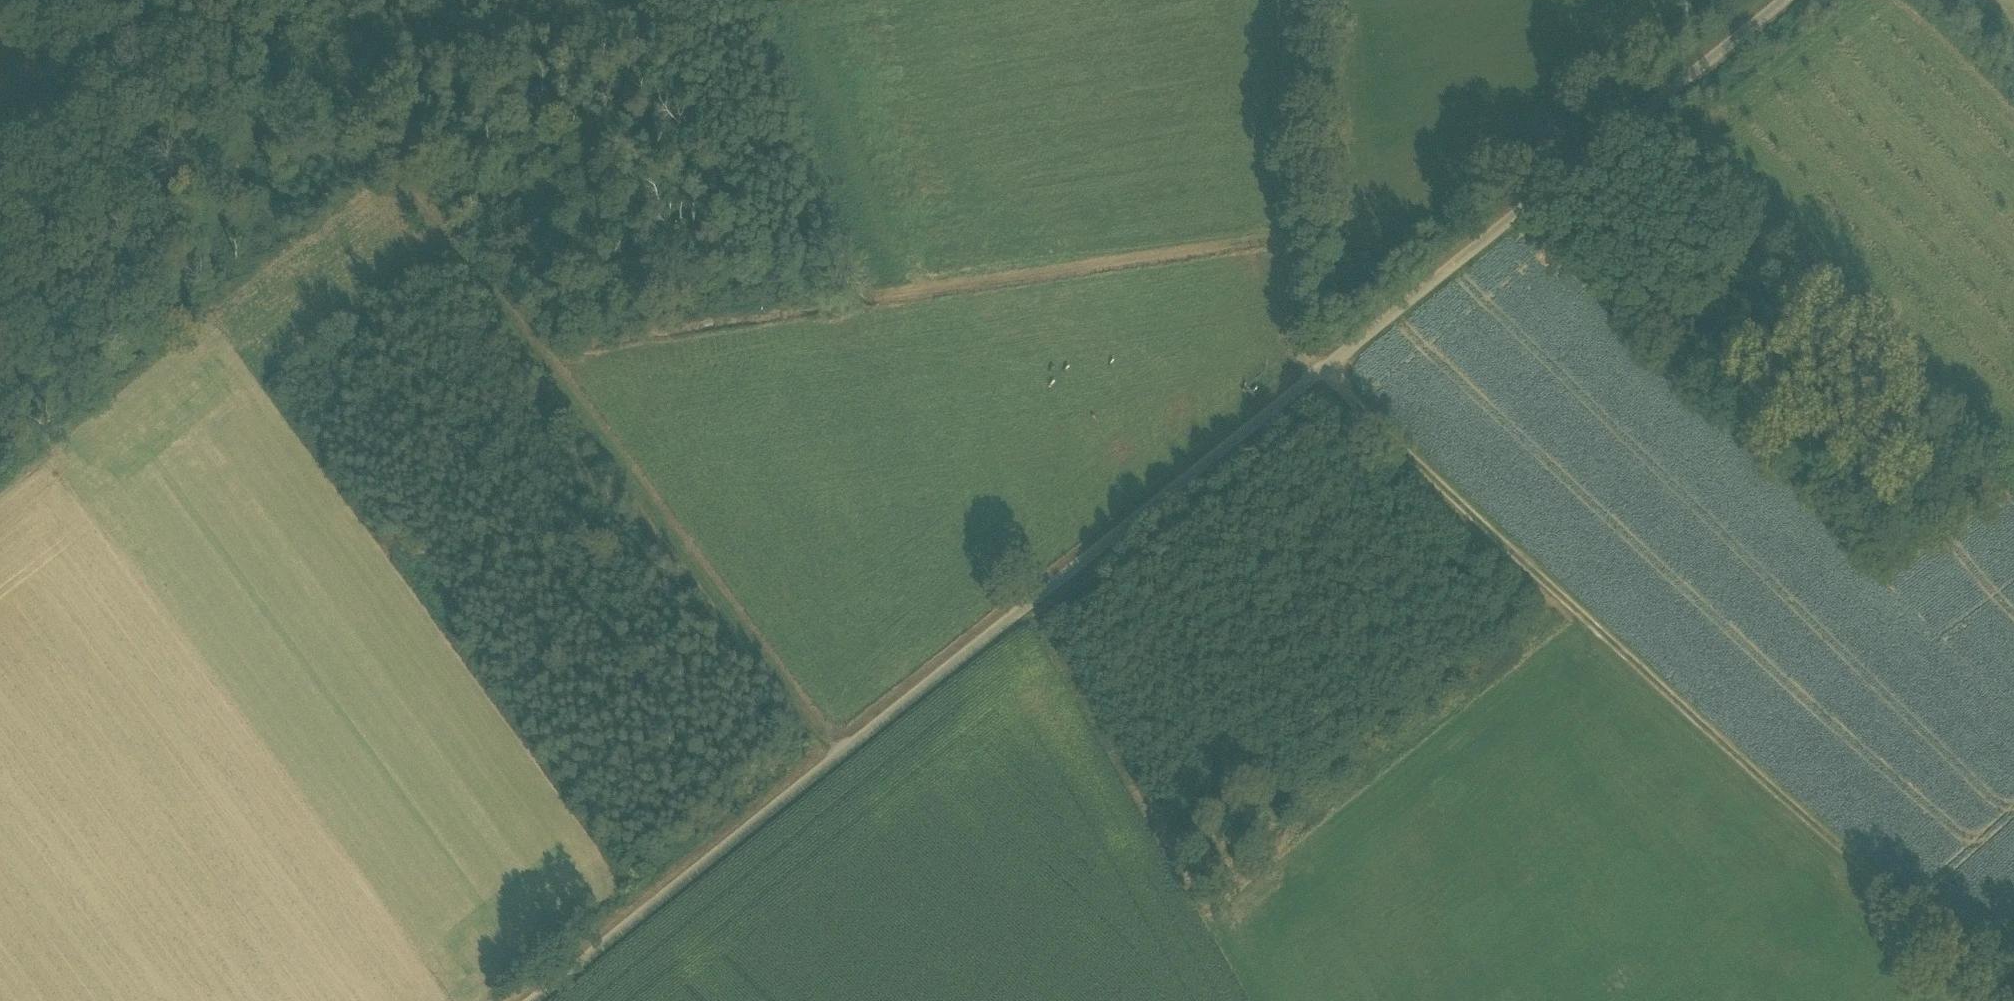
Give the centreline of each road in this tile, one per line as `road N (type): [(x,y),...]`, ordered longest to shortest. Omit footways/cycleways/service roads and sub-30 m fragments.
road 1 (unclassified): [(1776,0),(542,1000)]
road 2 (track): [(840,765),(265,0)]
road 3 (track): [(2000,1000),(1317,372)]
road 4 (track): [(1281,0),(1302,347),(1317,372)]
road 5 (track): [(235,0),(0,142)]

